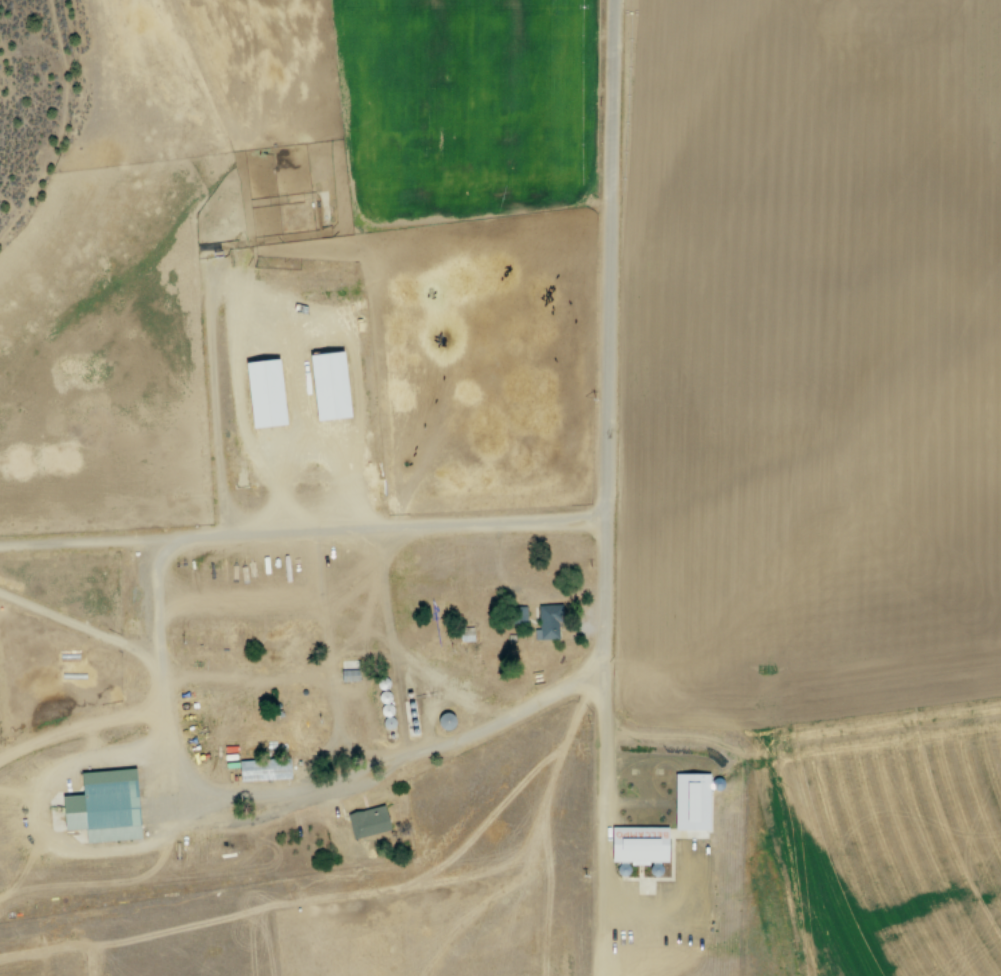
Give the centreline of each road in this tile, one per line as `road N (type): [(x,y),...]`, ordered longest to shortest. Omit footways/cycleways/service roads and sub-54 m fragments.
road 1 (residential): [(607,0),(597,619),(585,659),(567,682),(526,708),(243,824),(210,819),(188,797),(176,712),(199,680)]

